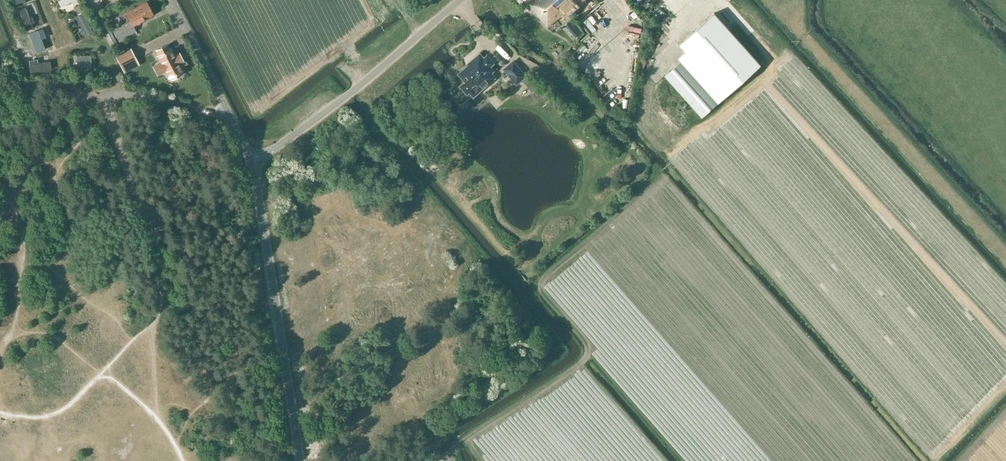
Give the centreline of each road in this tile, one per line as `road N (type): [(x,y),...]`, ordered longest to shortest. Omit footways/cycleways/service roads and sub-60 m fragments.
road 1 (track): [(655,184),(545,277),(543,292),(588,352),(440,460)]
road 2 (unclassified): [(299,460),(253,162)]
road 3 (unclassified): [(0,219),(45,131),(84,98),(109,94),(228,116)]
road 4 (unclassified): [(253,162),(461,0)]
road 5 (track): [(479,254),(346,96)]
road 6 (unclassified): [(228,116),(171,0)]

